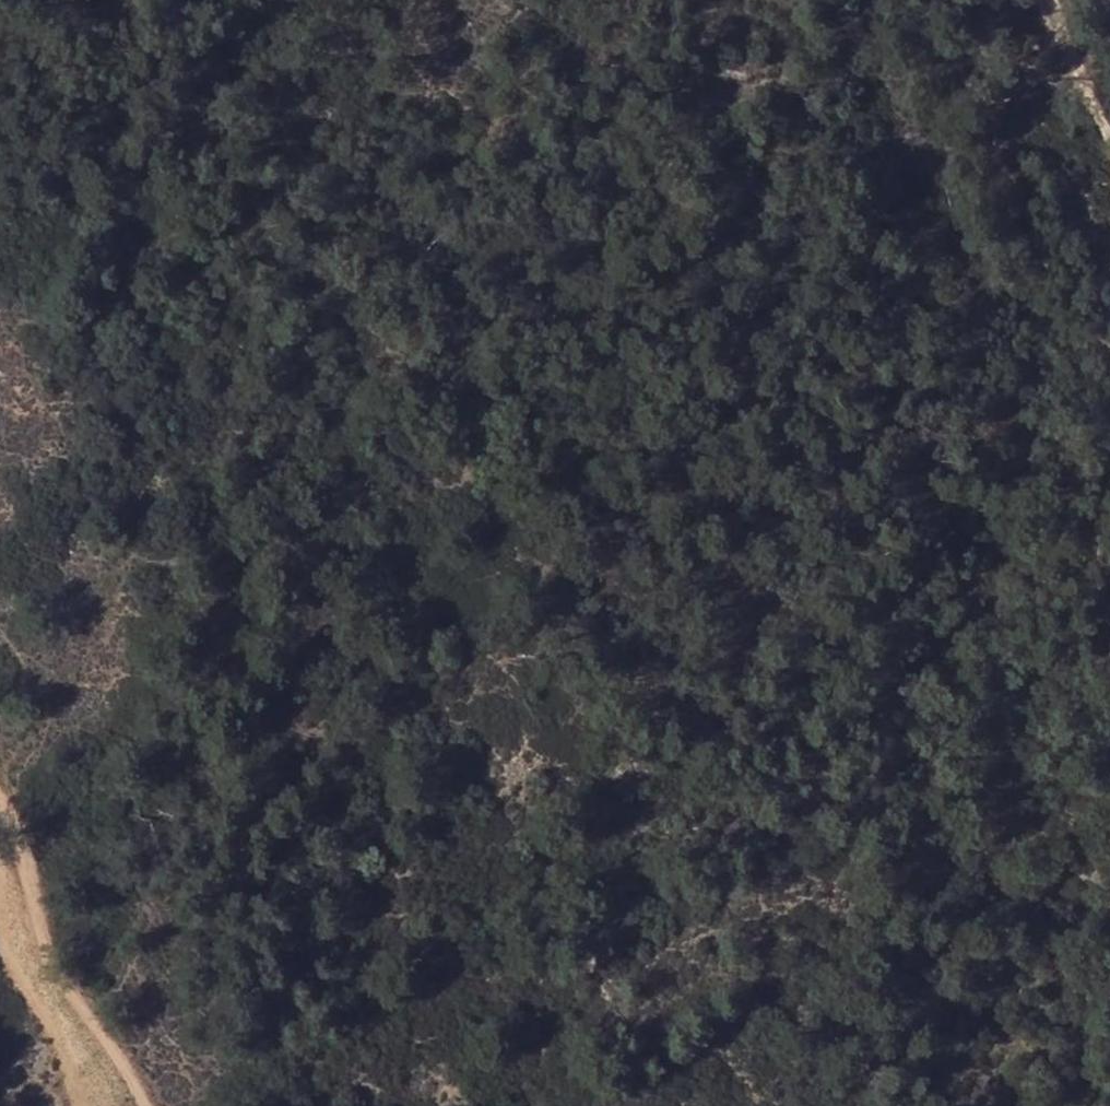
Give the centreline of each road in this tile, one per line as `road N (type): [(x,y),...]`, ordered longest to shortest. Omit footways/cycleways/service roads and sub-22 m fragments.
road 1 (track): [(0,801),(30,948),(147,1105)]
road 2 (track): [(1050,0),(1109,149)]

